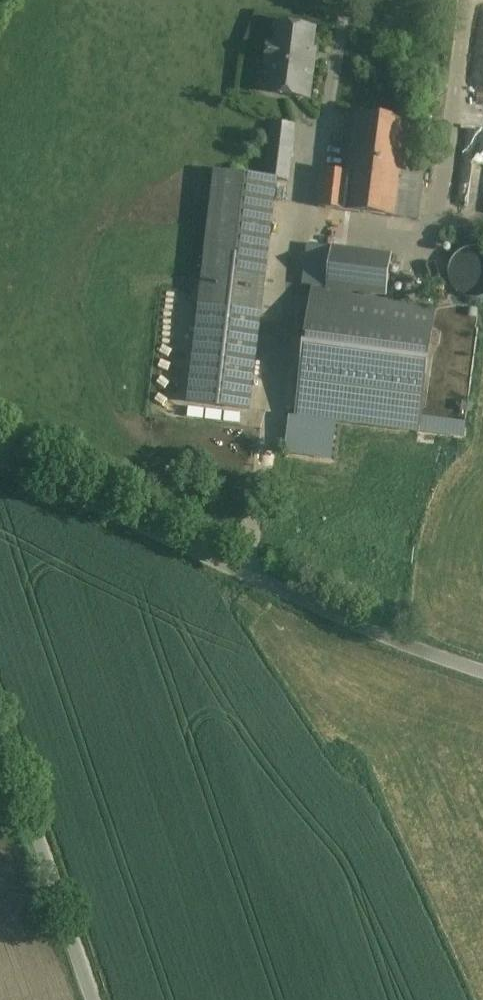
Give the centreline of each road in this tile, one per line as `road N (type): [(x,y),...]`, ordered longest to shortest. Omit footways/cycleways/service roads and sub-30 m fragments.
road 1 (unclassified): [(482,671),(246,574),(0,456)]
road 2 (unclassified): [(0,727),(96,999)]

